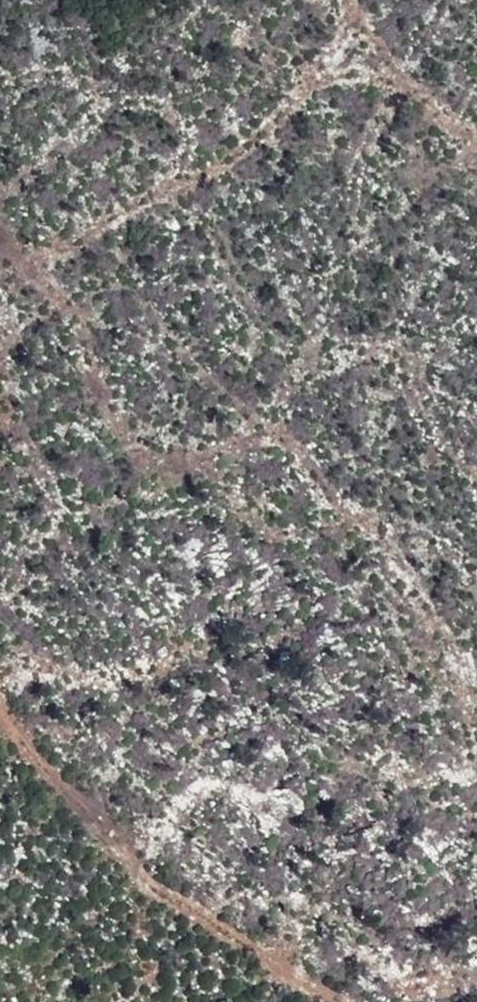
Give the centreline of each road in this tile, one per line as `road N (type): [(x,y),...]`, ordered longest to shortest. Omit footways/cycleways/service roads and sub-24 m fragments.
road 1 (track): [(316,1001),(98,839),(12,754),(0,727)]

